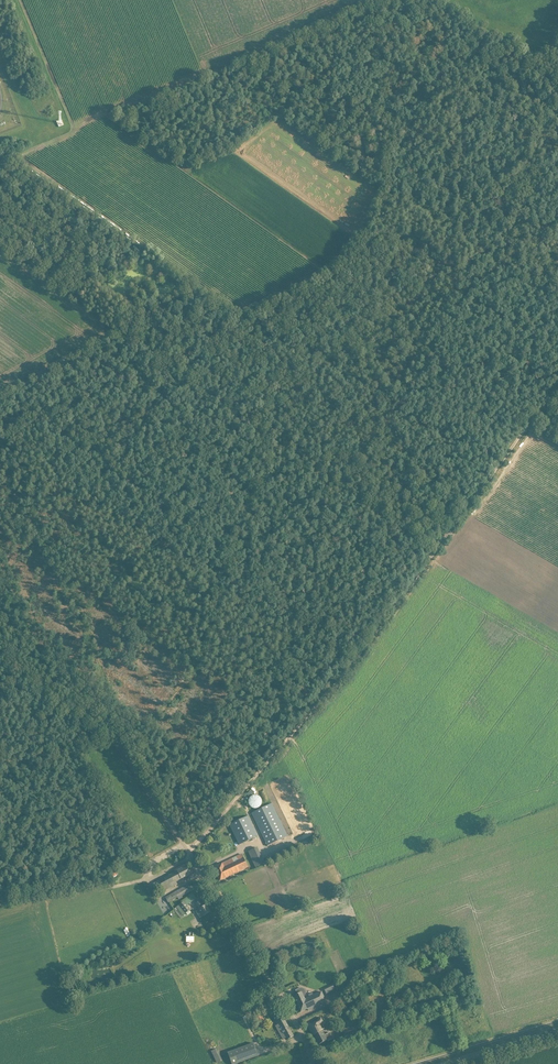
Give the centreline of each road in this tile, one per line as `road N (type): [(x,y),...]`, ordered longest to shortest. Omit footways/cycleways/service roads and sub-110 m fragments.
road 1 (track): [(186,848),(348,669),(557,383)]
road 2 (unclassified): [(313,1063),(294,1020),(107,726),(0,667)]

